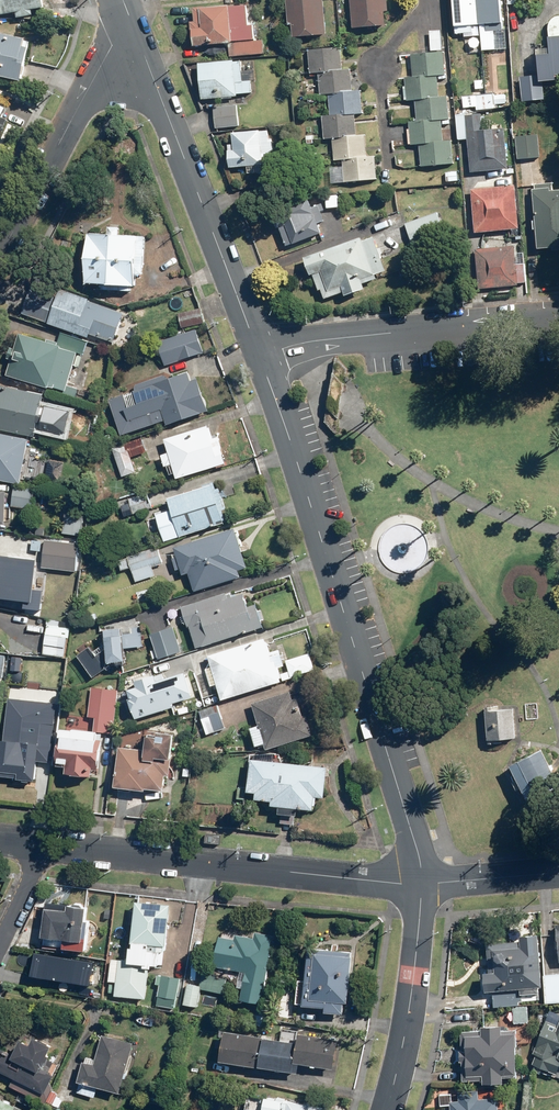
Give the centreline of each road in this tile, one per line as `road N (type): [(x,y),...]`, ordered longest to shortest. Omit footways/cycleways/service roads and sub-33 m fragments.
road 1 (tertiary): [(260,356),(423,884)]
road 2 (residential): [(44,845),(423,884)]
road 3 (tertiary): [(134,29),(260,356)]
road 4 (residential): [(558,319),(309,341),(260,356)]
road 5 (residential): [(0,263),(87,93),(134,29)]
road 6 (tertiary): [(423,884),(410,1006),(386,1109)]
road 7 (residential): [(423,884),(558,872)]

